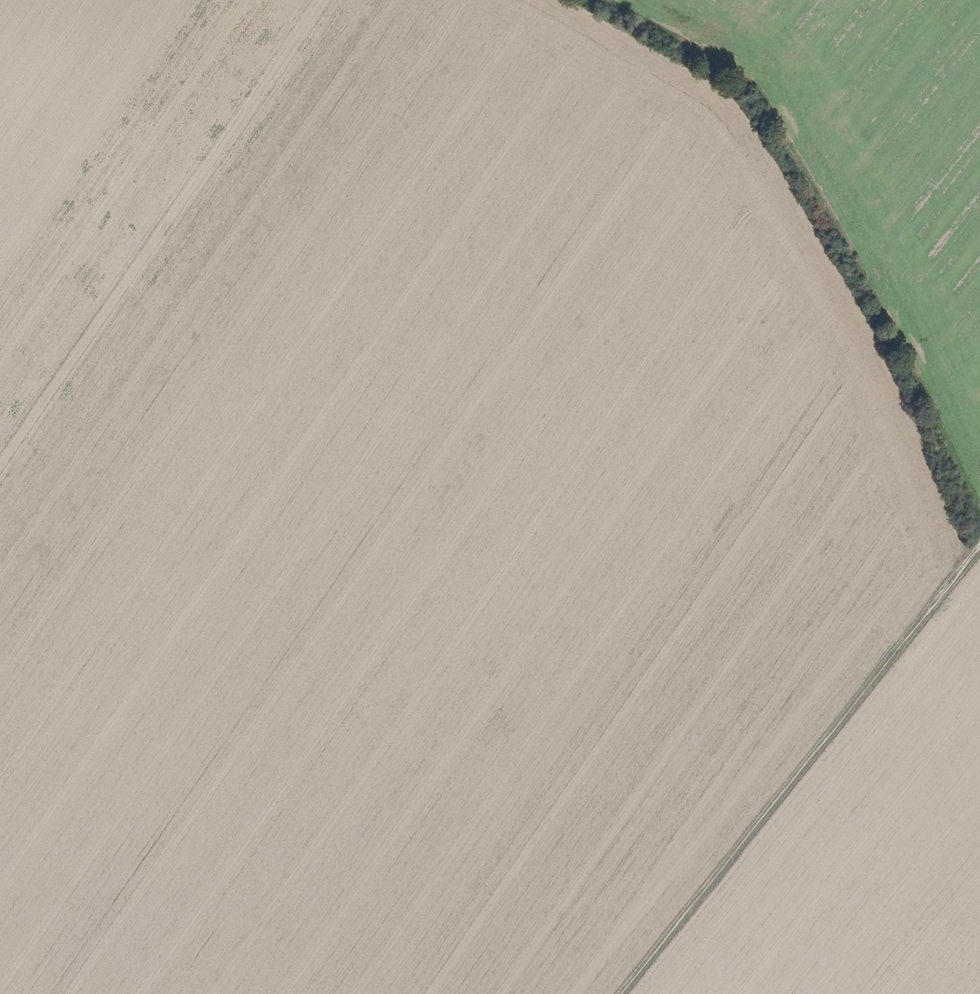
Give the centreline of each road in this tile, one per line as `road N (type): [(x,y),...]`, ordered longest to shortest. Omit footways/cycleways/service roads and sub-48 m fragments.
road 1 (track): [(635,993),(979,561)]

